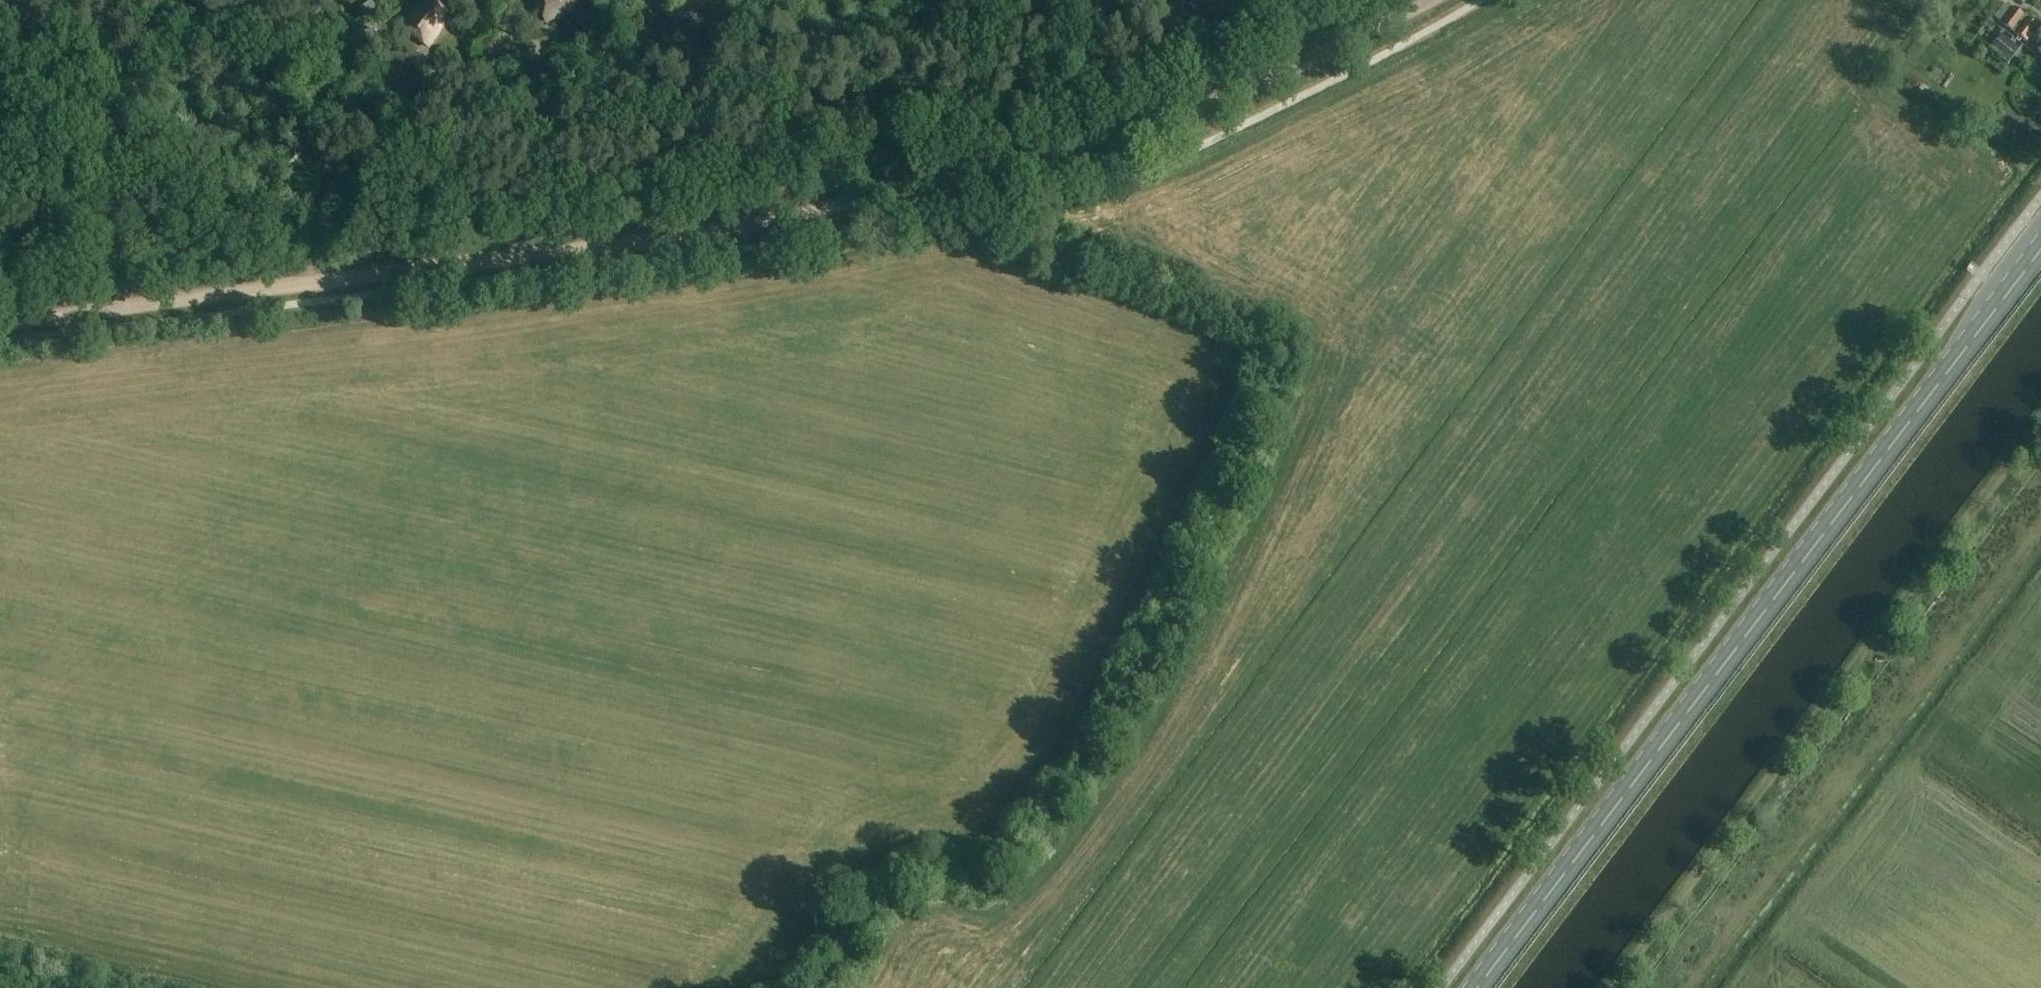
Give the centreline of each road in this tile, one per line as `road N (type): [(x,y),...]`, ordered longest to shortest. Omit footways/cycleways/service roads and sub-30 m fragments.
road 1 (track): [(1435,0),(1248,97),(943,189),(744,227),(0,326)]
road 2 (primary): [(1474,987),(2040,242)]
road 3 (track): [(2040,424),(1610,987)]

